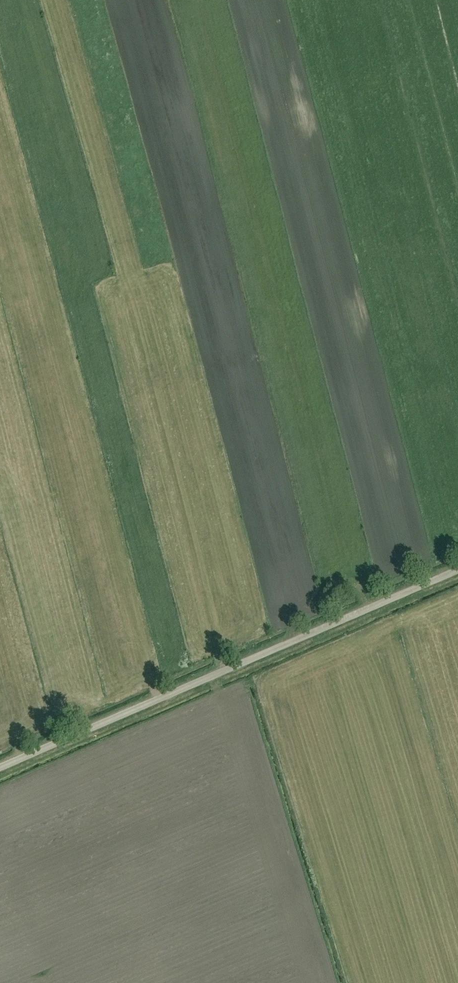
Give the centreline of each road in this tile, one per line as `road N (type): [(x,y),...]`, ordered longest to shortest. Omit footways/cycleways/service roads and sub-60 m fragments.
road 1 (unclassified): [(0,766),(457,569)]

